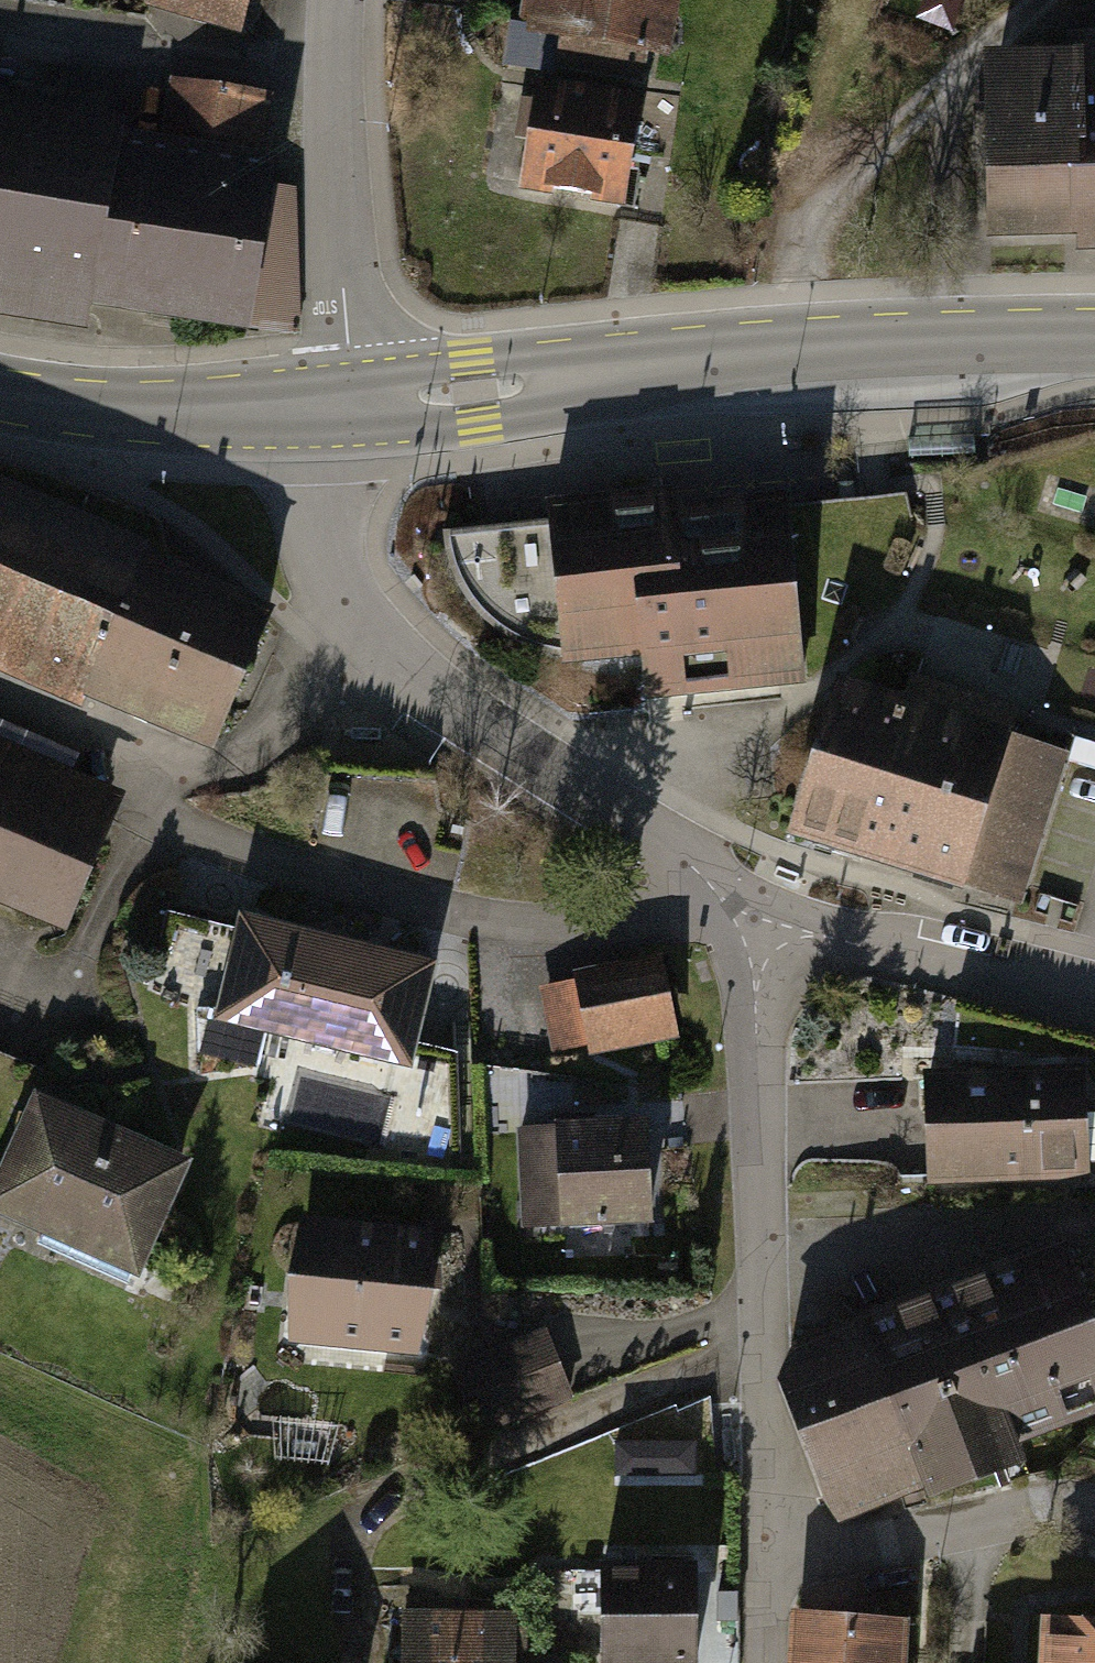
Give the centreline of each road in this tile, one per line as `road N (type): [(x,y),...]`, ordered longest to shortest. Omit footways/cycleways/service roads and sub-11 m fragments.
road 1 (tertiary): [(1094,337),(742,355),(340,400)]
road 2 (residential): [(750,924),(671,854),(432,693),(351,618),(331,576),(328,510),(340,400)]
road 3 (residential): [(767,1551),(761,1019),(750,924)]
road 4 (residential): [(338,0),(340,400)]
road 5 (residential): [(1094,1000),(750,924)]
road 6 (tertiary): [(340,400),(144,411),(0,394)]
road 7 (residential): [(767,1551),(1066,1501),(1094,1510)]

